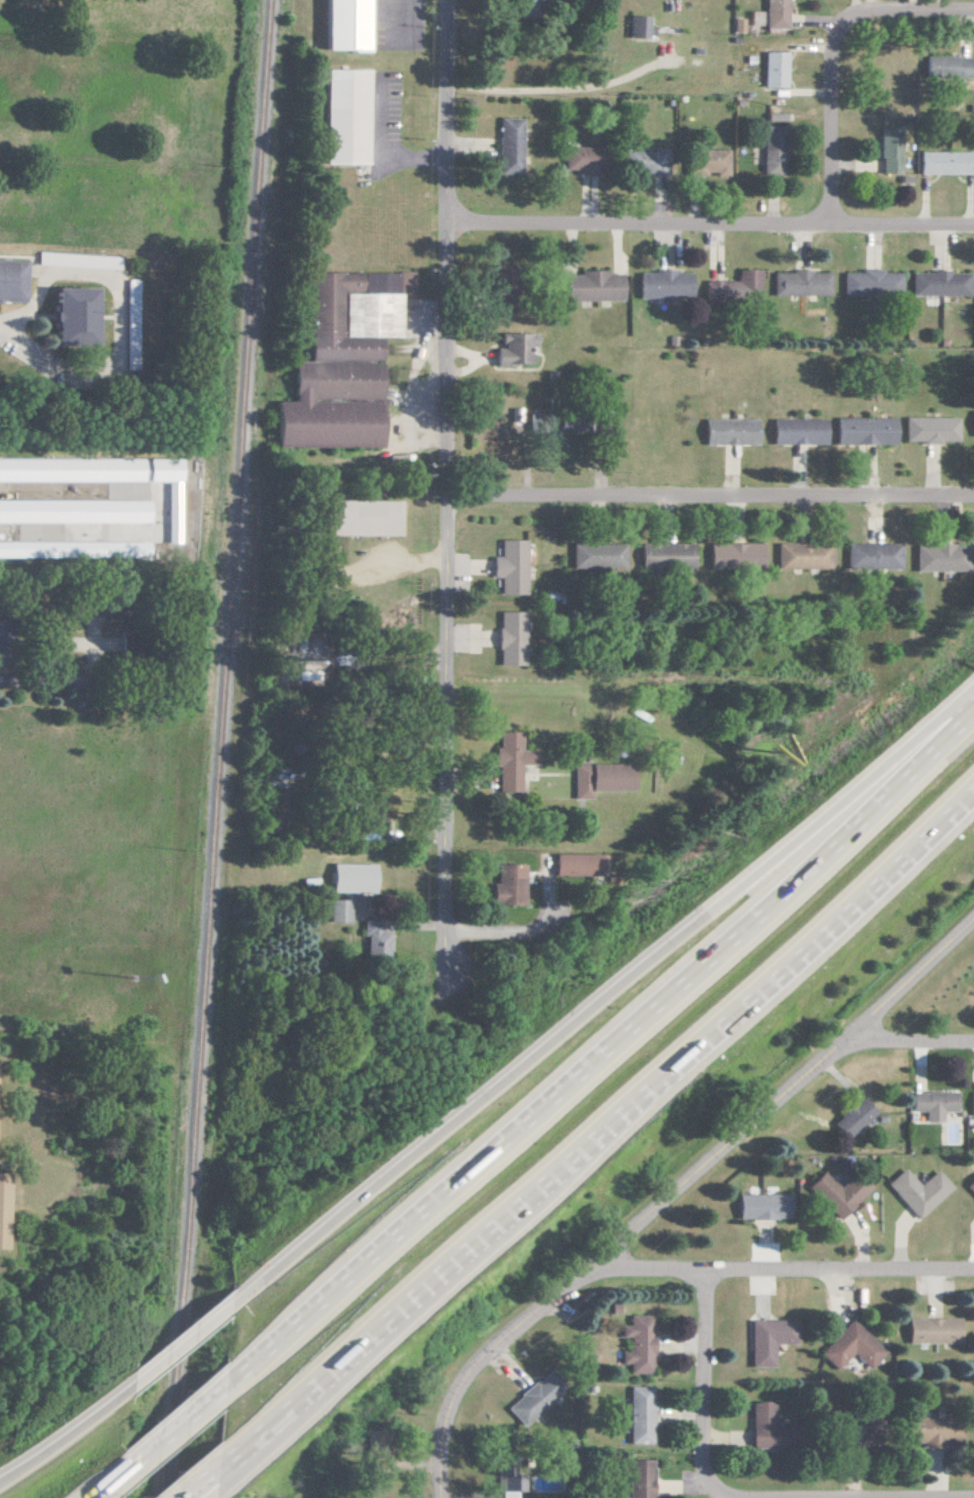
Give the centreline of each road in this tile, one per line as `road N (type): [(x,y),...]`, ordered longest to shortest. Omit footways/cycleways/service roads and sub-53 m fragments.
road 1 (residential): [(450,0),(448,1030)]
road 2 (motorway): [(973,709),(842,836),(222,1385)]
road 3 (motorway): [(973,695),(230,1300)]
road 4 (motorway): [(278,1409),(973,787)]
road 5 (residential): [(973,928),(473,1374),(450,1409),(443,1497)]
road 6 (residential): [(973,229),(448,228)]
road 7 (residential): [(973,500),(449,502)]
road 8 (residential): [(973,1275),(593,1272)]
road 9 (residential): [(707,1274),(707,1470),(714,1490)]
road 10 (residential): [(845,21),(835,41),(830,229)]
road 11 (motorway): [(131,1382),(0,1479)]
road 12 (motorway): [(222,1385),(121,1473)]
road 13 (residential): [(973,12),(865,12),(845,21)]
road 14 (motorway): [(230,1300),(131,1382)]
road 15 (residential): [(973,1045),(851,1045)]

